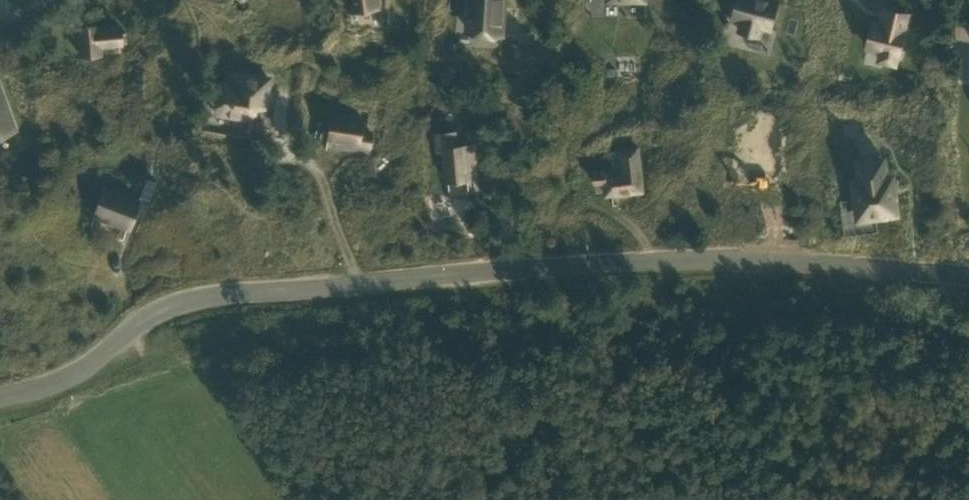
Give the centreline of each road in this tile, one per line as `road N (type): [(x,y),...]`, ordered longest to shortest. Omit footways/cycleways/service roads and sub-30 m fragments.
road 1 (tertiary): [(0,396),(70,376),(150,316),(203,300),(719,259),(837,260),(968,274)]

